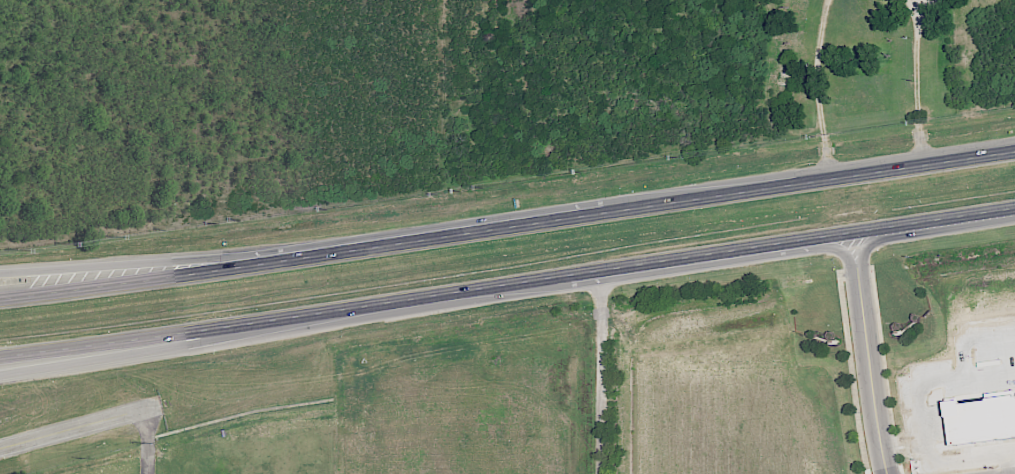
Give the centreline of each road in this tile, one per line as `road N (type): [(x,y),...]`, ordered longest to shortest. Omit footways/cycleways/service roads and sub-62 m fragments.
road 1 (trunk): [(1014,149),(0,303)]
road 2 (trunk): [(0,356),(1014,207)]
road 3 (trunk): [(366,246),(0,273)]
road 4 (trunk): [(0,378),(291,319)]
road 5 (residential): [(857,264),(885,473)]
road 6 (residential): [(599,473),(602,269)]
road 7 (tertiary): [(0,451),(164,408)]

